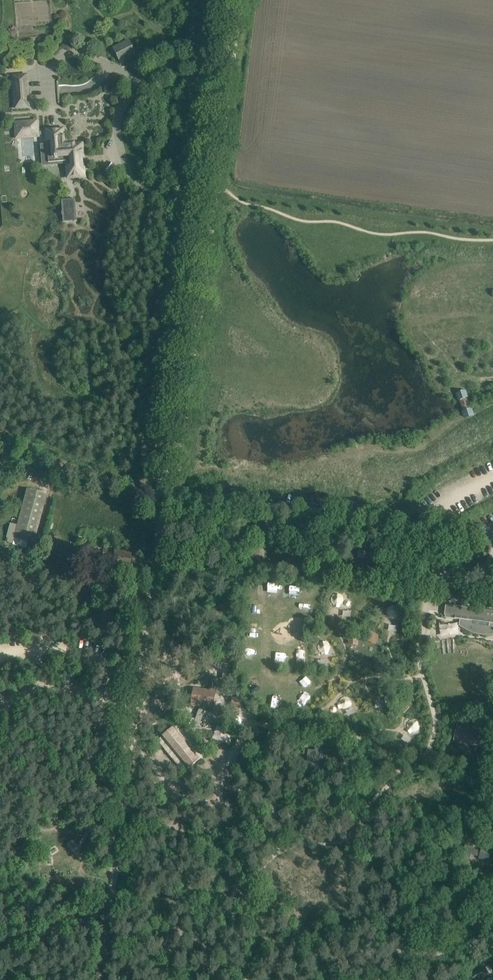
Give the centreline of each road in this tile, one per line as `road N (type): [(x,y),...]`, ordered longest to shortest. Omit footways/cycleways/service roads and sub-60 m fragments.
road 1 (unclassified): [(141,667),(232,0)]
road 2 (track): [(492,540),(164,495),(6,446)]
road 3 (unclassified): [(100,979),(141,667)]

